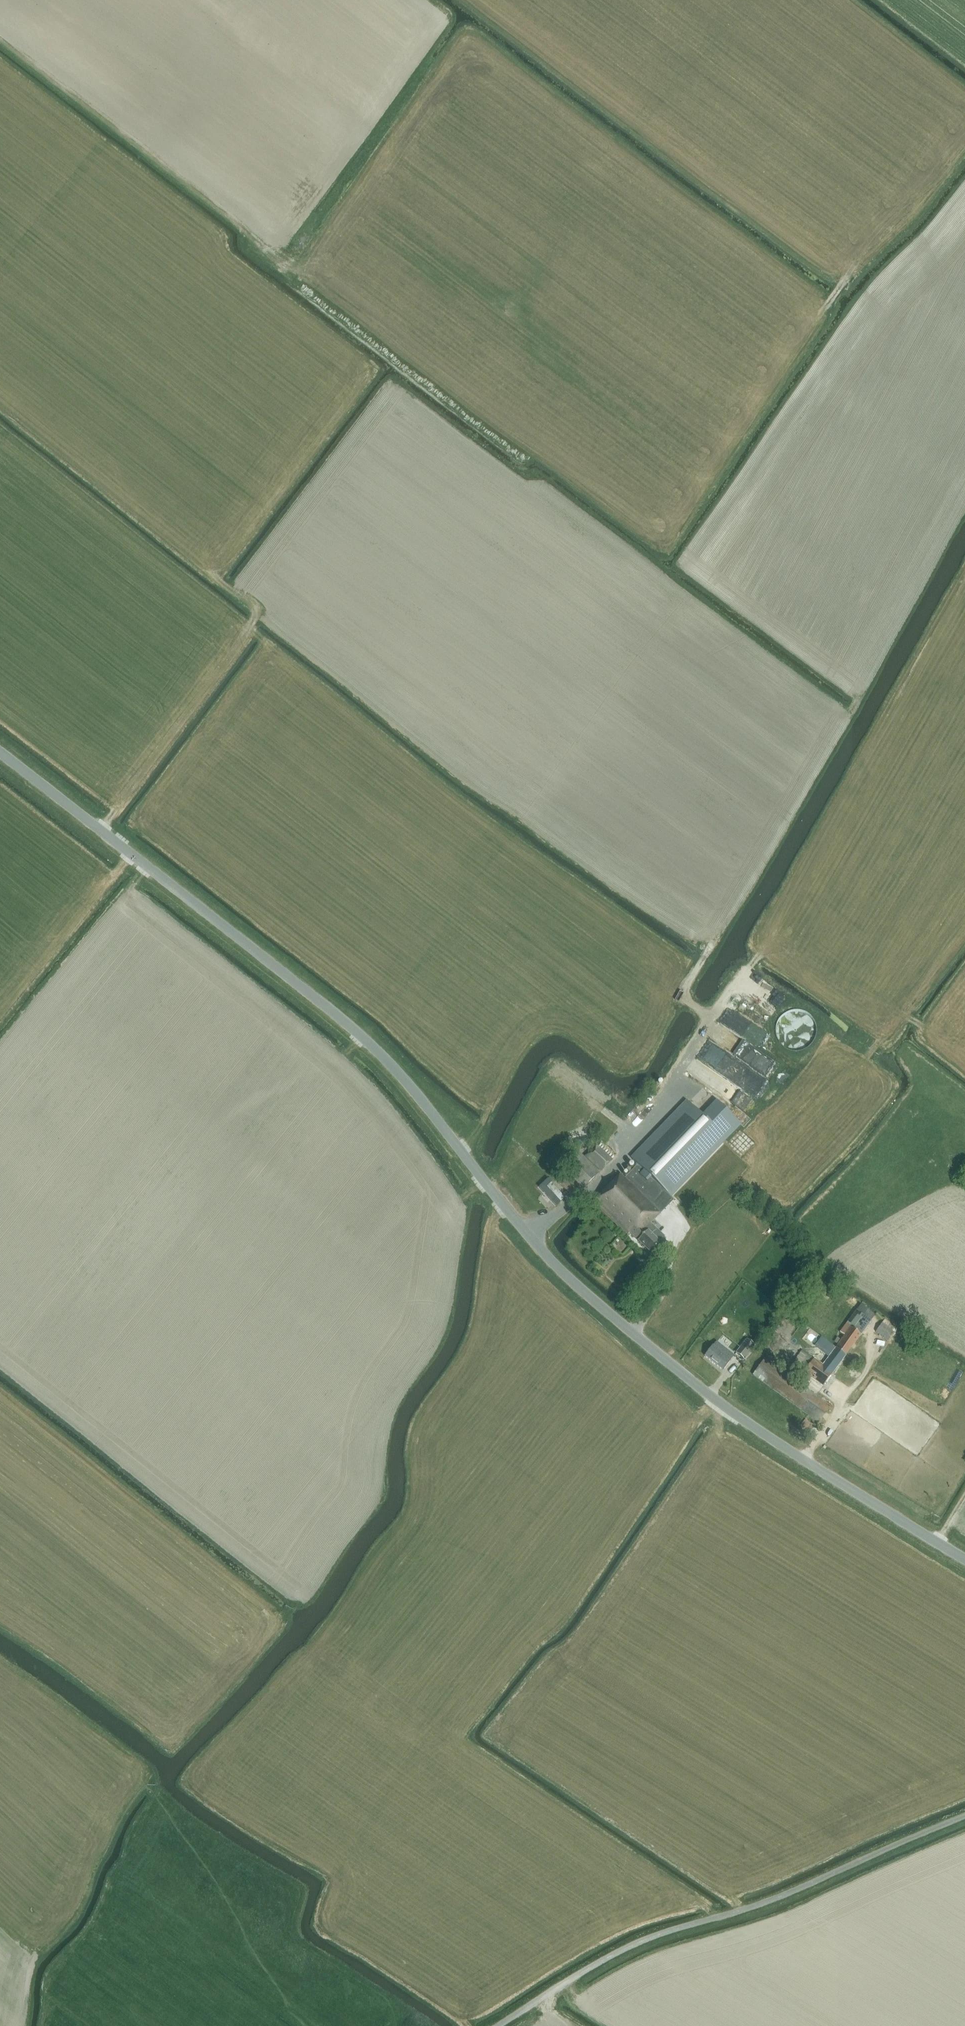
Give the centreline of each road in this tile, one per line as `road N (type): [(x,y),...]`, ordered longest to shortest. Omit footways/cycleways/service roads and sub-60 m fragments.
road 1 (tertiary): [(0,753),(323,1007),(407,1083),(575,1284),(744,1420),(964,1559)]
road 2 (unclassified): [(499,2025),(632,1945),(789,1893),(964,1816)]

